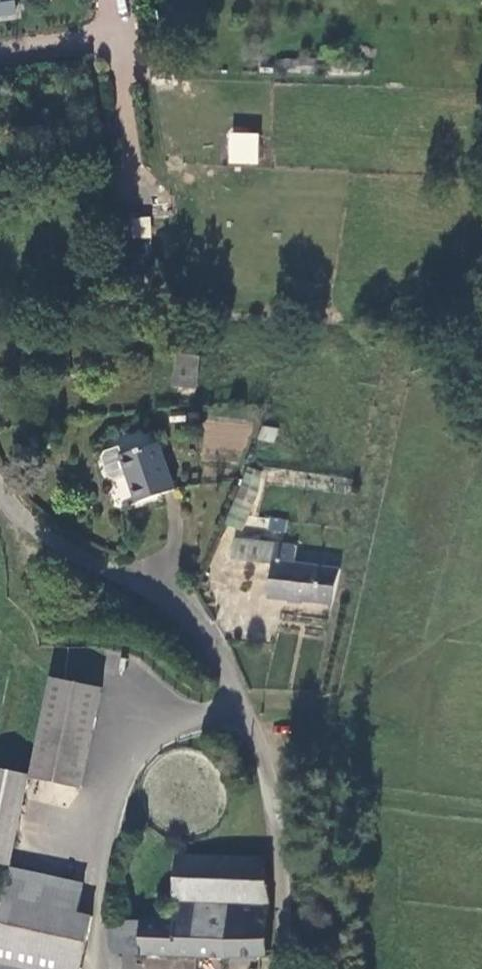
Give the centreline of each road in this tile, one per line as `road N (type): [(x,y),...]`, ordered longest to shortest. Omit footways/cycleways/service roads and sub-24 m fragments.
road 1 (unclassified): [(0,490),(48,537),(183,615),(220,660),(261,753),(275,824),(283,968)]
road 2 (track): [(242,707),(411,702),(481,489)]
road 3 (track): [(30,524),(0,688)]

